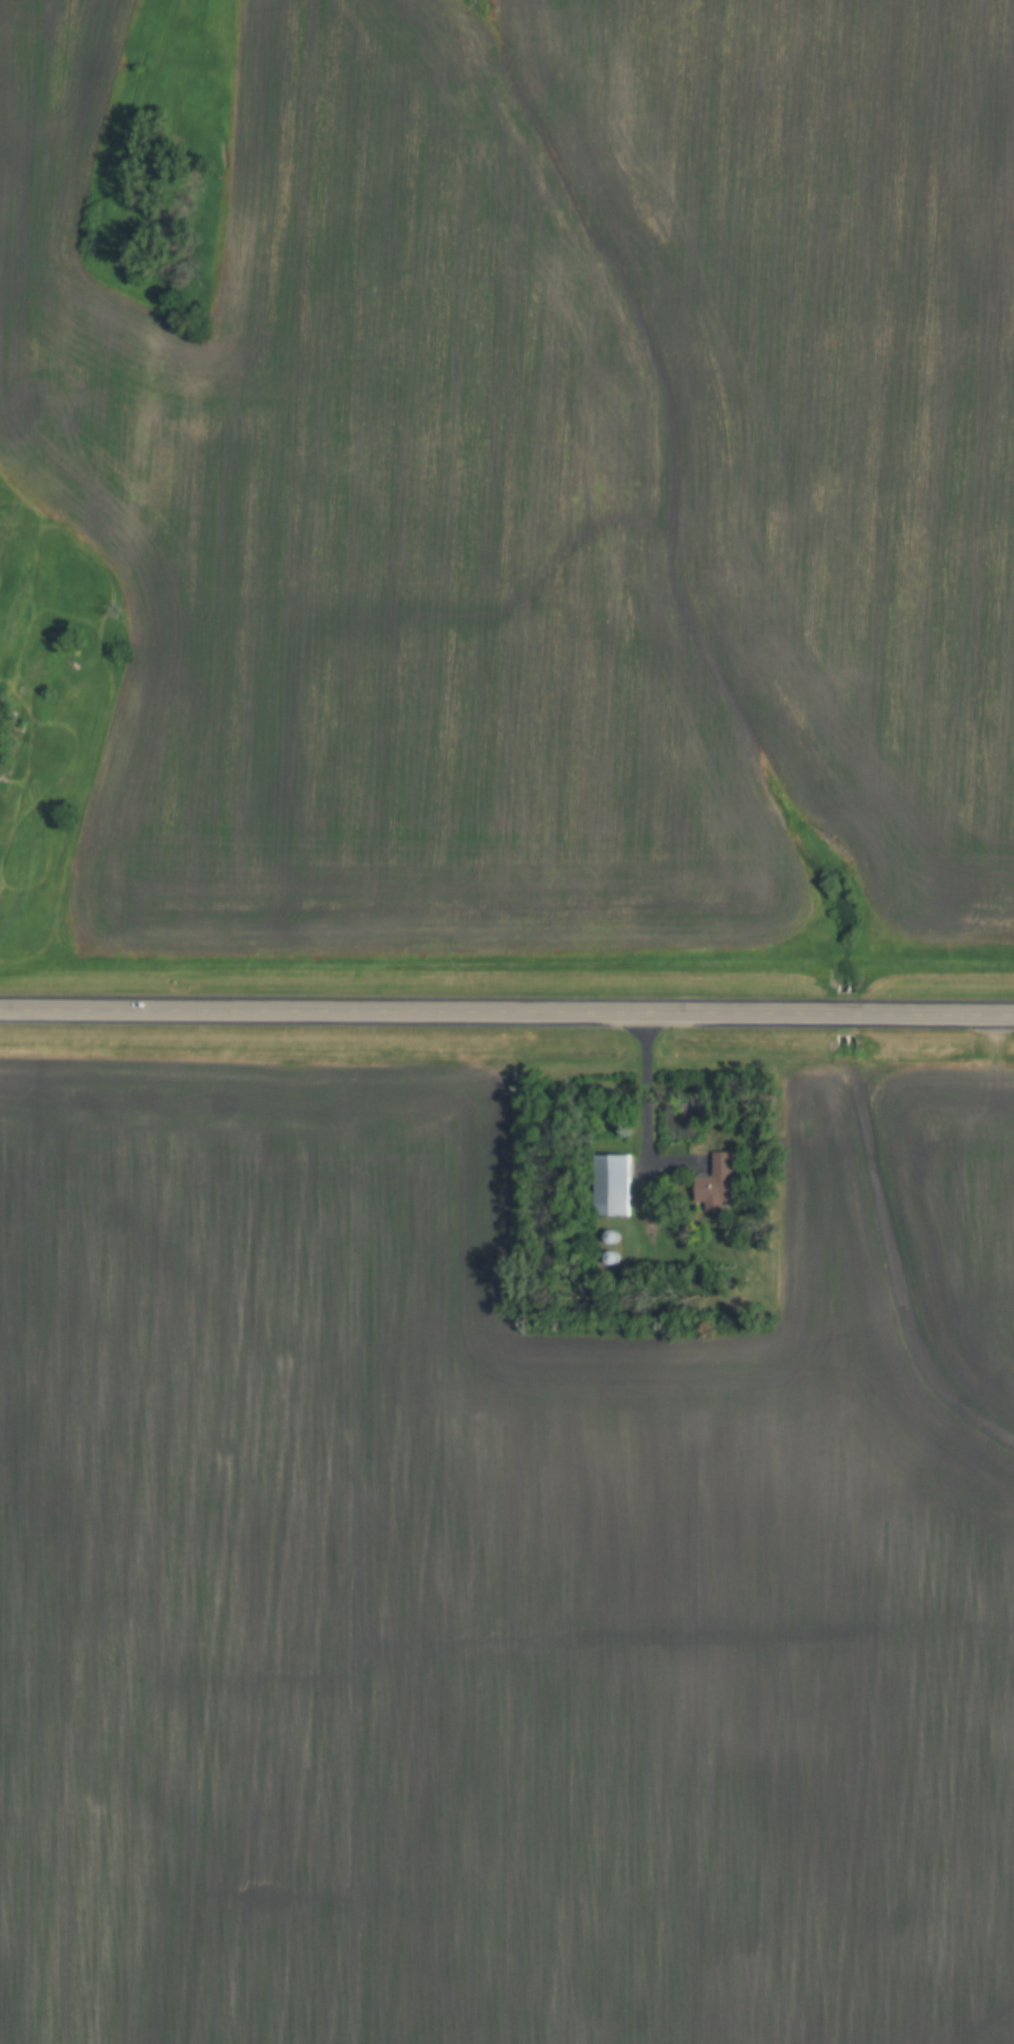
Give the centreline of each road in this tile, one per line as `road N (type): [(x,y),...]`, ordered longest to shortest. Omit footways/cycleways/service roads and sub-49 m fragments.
road 1 (tertiary): [(1013,1014),(0,1009)]

